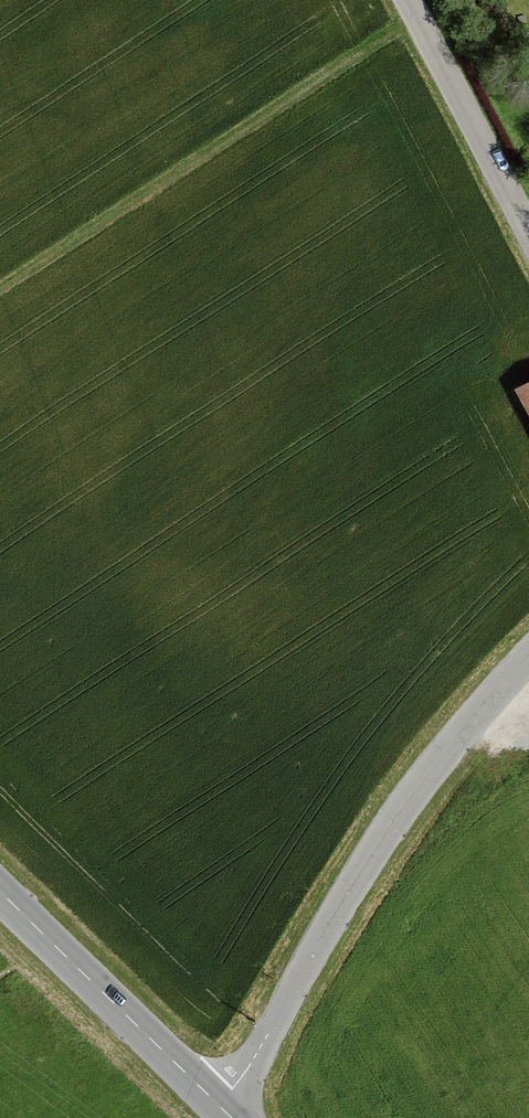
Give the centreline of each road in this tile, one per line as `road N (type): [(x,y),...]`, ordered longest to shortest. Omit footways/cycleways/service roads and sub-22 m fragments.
road 1 (residential): [(220,1107),(391,824),(528,655)]
road 2 (track): [(412,15),(0,289)]
road 3 (secondary): [(220,1107),(0,892)]
road 4 (residential): [(404,0),(528,235)]

